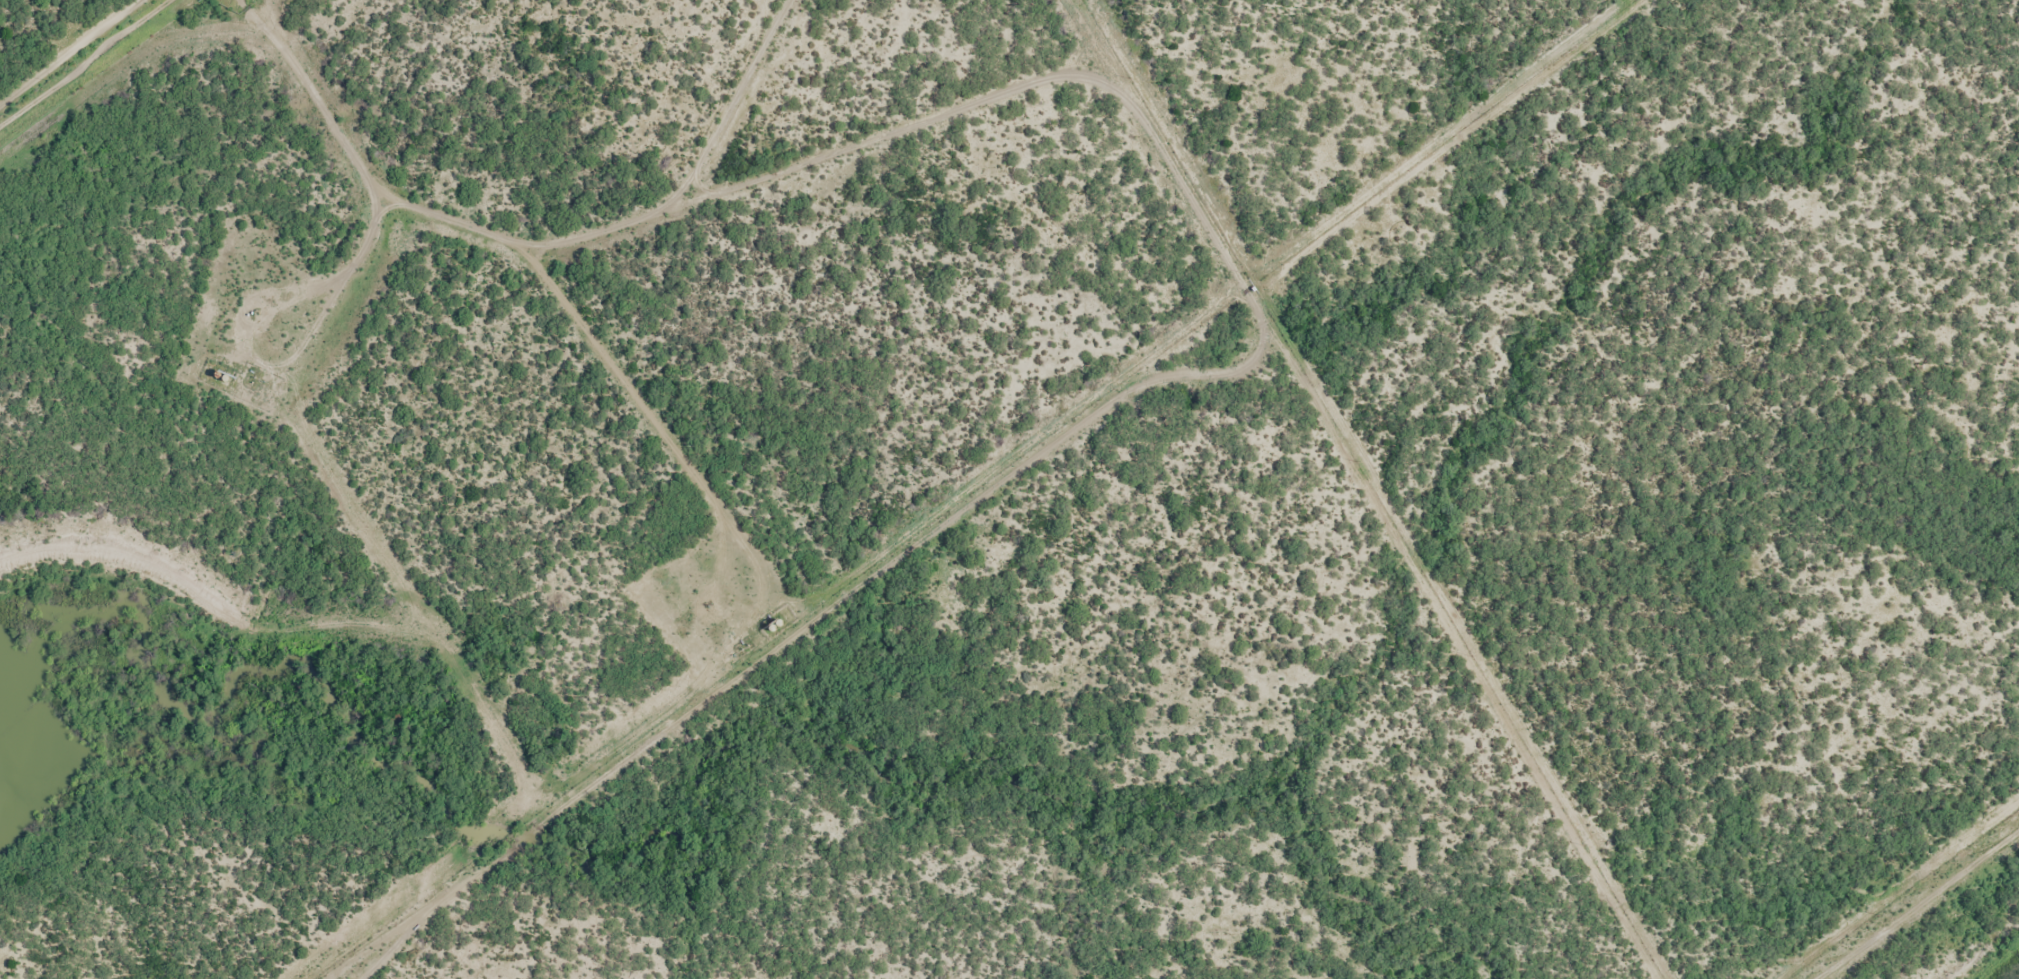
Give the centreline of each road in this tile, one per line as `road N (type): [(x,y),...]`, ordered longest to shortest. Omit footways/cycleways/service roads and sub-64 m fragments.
road 1 (residential): [(1806,978),(2018,846)]
road 2 (residential): [(0,128),(176,0)]

